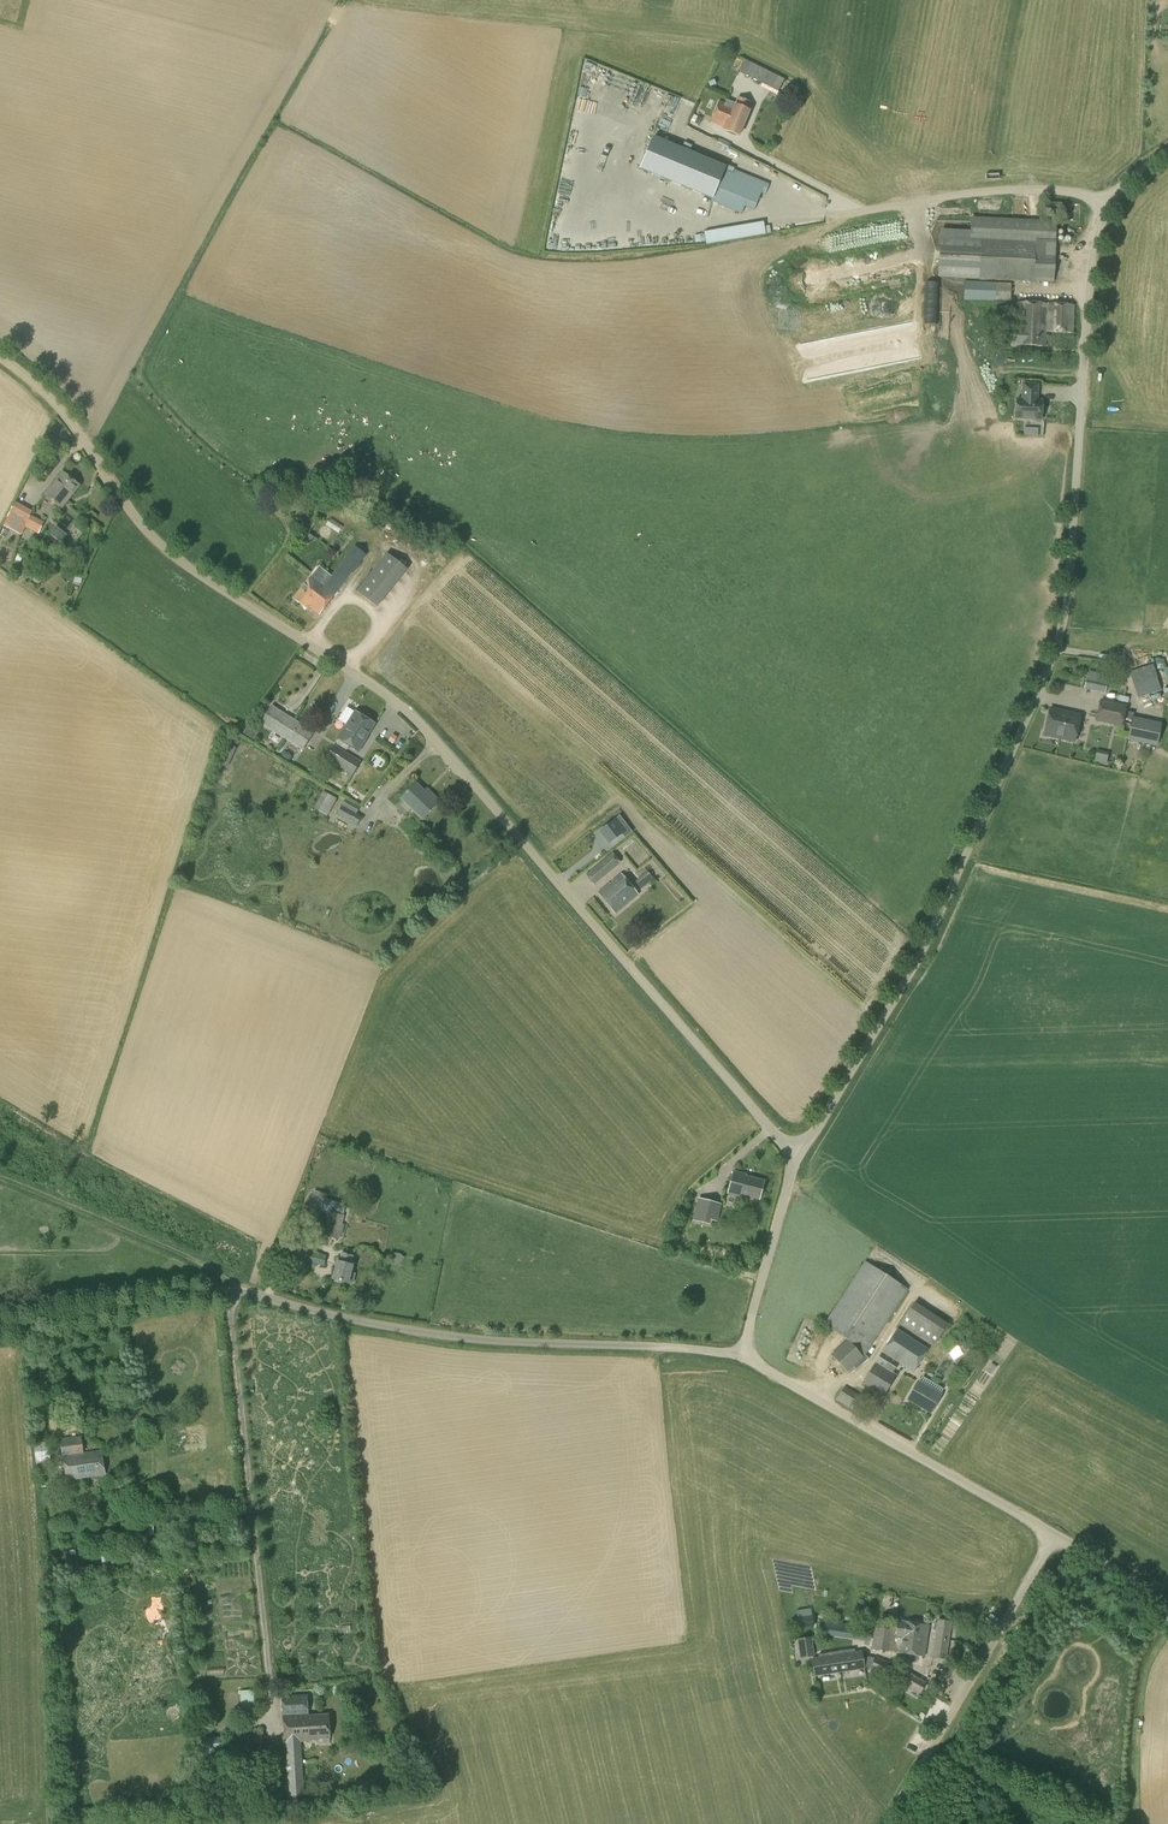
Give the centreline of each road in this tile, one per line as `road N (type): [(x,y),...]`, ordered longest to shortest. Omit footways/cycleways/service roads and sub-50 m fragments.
road 1 (unclassified): [(796,1161),(417,704),(180,546),(125,494),(49,382),(0,351)]
road 2 (unclassified): [(796,1161),(920,961),(1047,645),(1059,589),(1081,246),(1105,199),(1167,149)]
road 3 (unclassified): [(745,1358),(440,1337),(233,1293)]
road 4 (unclassified): [(1054,1534),(745,1358)]
road 5 (unclassified): [(884,1823),(1054,1534)]
road 6 (track): [(253,1295),(0,1179)]
road 7 (unclassified): [(0,1320),(233,1293)]
road 8 (unclassified): [(745,1358),(796,1161)]
road 9 (unclassified): [(1167,1621),(1054,1534)]

